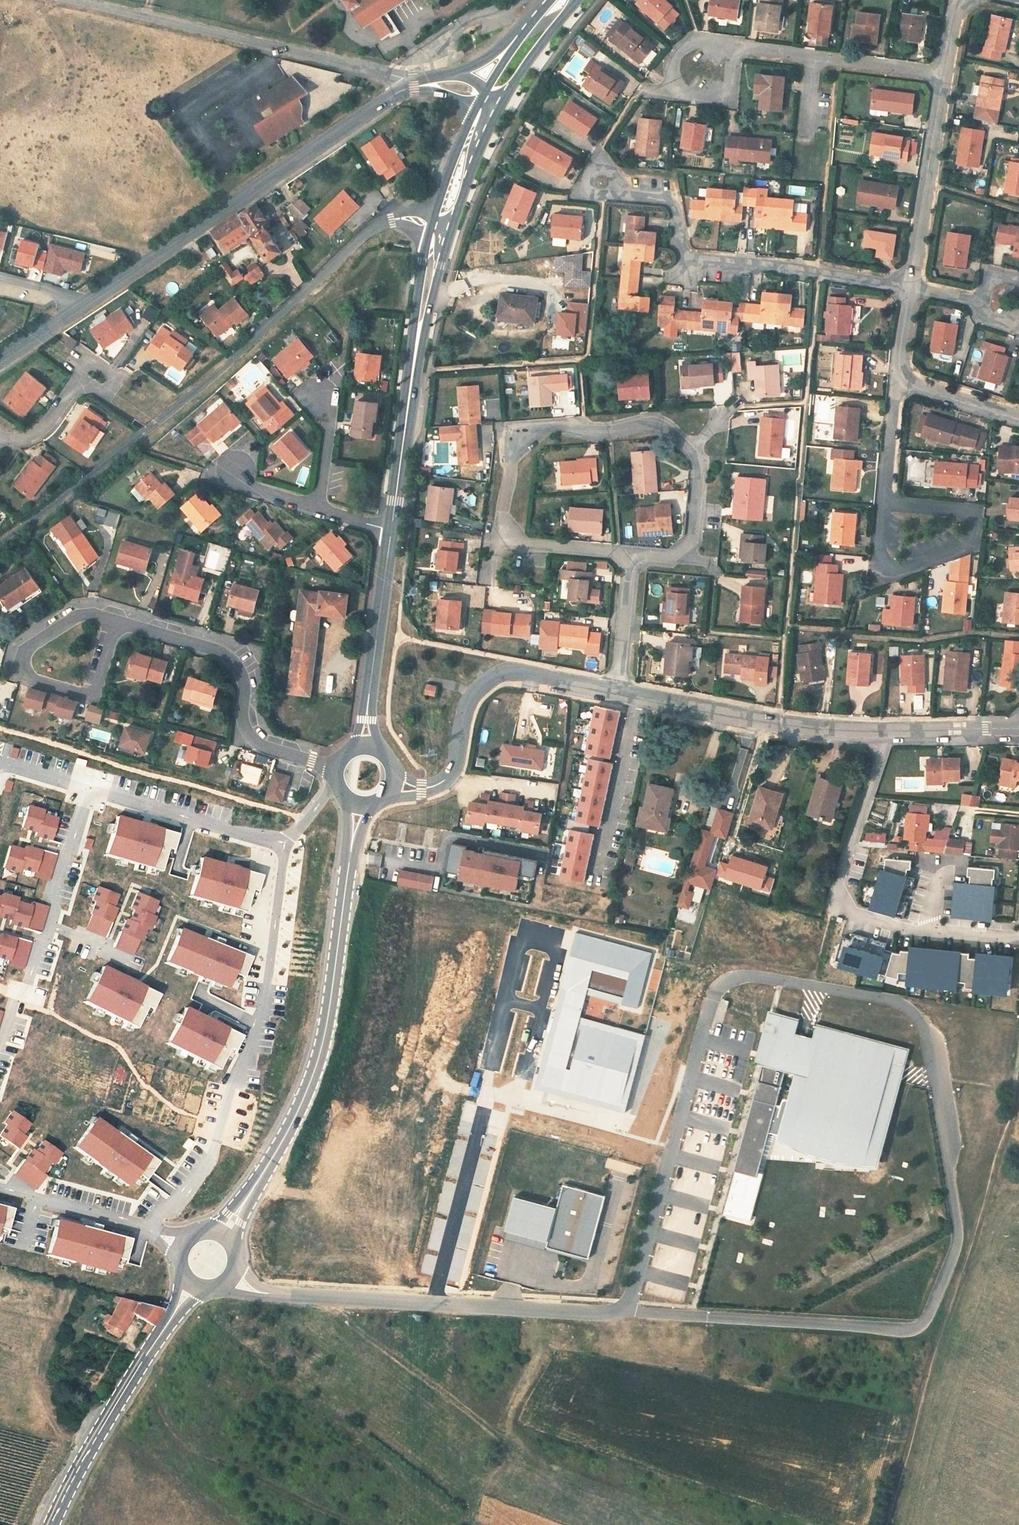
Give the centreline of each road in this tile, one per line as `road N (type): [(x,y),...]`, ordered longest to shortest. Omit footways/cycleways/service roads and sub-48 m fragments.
road 1 (residential): [(0,542),(208,383),(377,226),(431,225)]
road 2 (residential): [(628,555),(520,542),(502,516),(513,448),(548,427),(670,429),(699,462),(694,534),(685,552),(671,557)]
road 3 (track): [(1018,1057),(997,1166),(887,1524)]
road 4 (residential): [(149,1225),(212,1157),(263,1013),(285,843)]
road 5 (secondary): [(351,853),(331,1006),(310,1077),(222,1238)]
road 6 (residential): [(616,691),(778,723),(888,732),(1018,728)]
road 7 (secondary): [(80,306),(414,86)]
road 8 (residential): [(414,86),(72,0)]
road 9 (residential): [(615,182),(673,197),(689,259),(912,287)]
road 10 (residential): [(389,785),(422,790),(443,782),(457,765),(464,714),(478,691),(501,677),(616,691)]
road 11 (residential): [(340,768),(258,745),(246,731),(238,667),(219,651),(117,622)]
road 12 (secondary): [(194,1282),(85,1450),(53,1524)]
road 13 (residential): [(88,787),(0,1047)]
road 14 (secondary): [(366,749),(392,529)]
road 15 (residential): [(912,287),(944,76)]
road 16 (residential): [(285,843),(88,787)]
road 17 (residential): [(117,622),(89,614),(29,646),(23,673),(94,695)]
road 18 (secondary): [(431,225),(407,412)]
road 19 (residential): [(886,505),(880,560),(894,572),(972,540),(973,513)]
road 20 (secondary): [(407,412),(450,232)]
road 21 (residential): [(740,47),(699,41),(674,66),(674,84),(690,93),(720,94),(733,81)]
road 22 (residential): [(0,1184),(149,1225)]
road 23 (residential): [(616,691),(628,555)]
road 24 (residential): [(904,381),(894,397),(886,505)]
road 25 (secondary): [(475,110),(431,225)]
road 26 (residential): [(0,442),(37,435),(77,381),(94,375)]
road 27 (residential): [(838,61),(827,181)]
road 28 (residential): [(1018,419),(904,381)]

